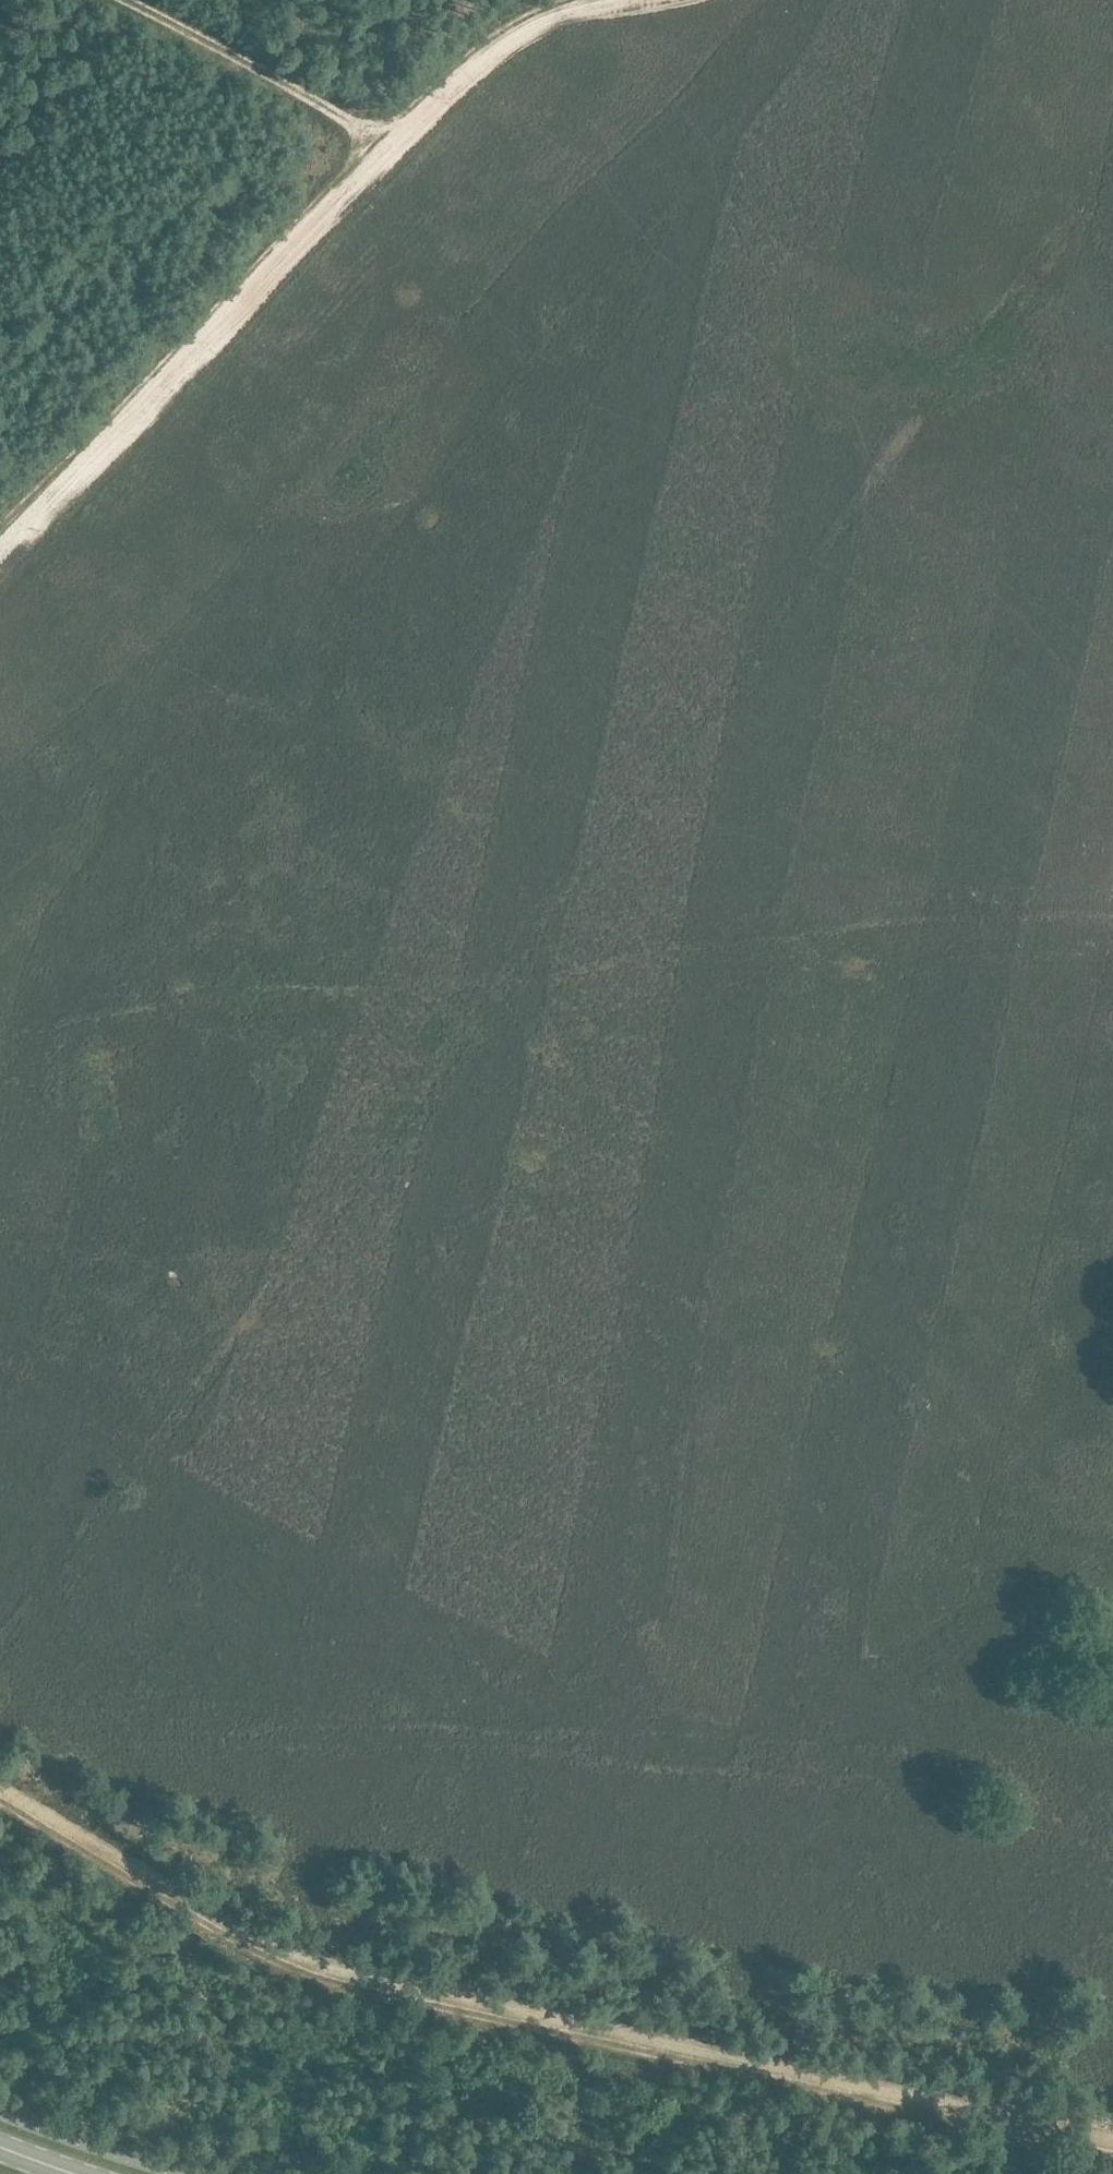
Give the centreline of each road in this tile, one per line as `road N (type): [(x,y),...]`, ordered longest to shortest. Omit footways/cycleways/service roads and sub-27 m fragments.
road 1 (track): [(1112,2150),(277,1958),(0,1793)]
road 2 (track): [(0,566),(478,71),(543,27),(643,0)]
road 3 (track): [(109,0),(395,152)]

